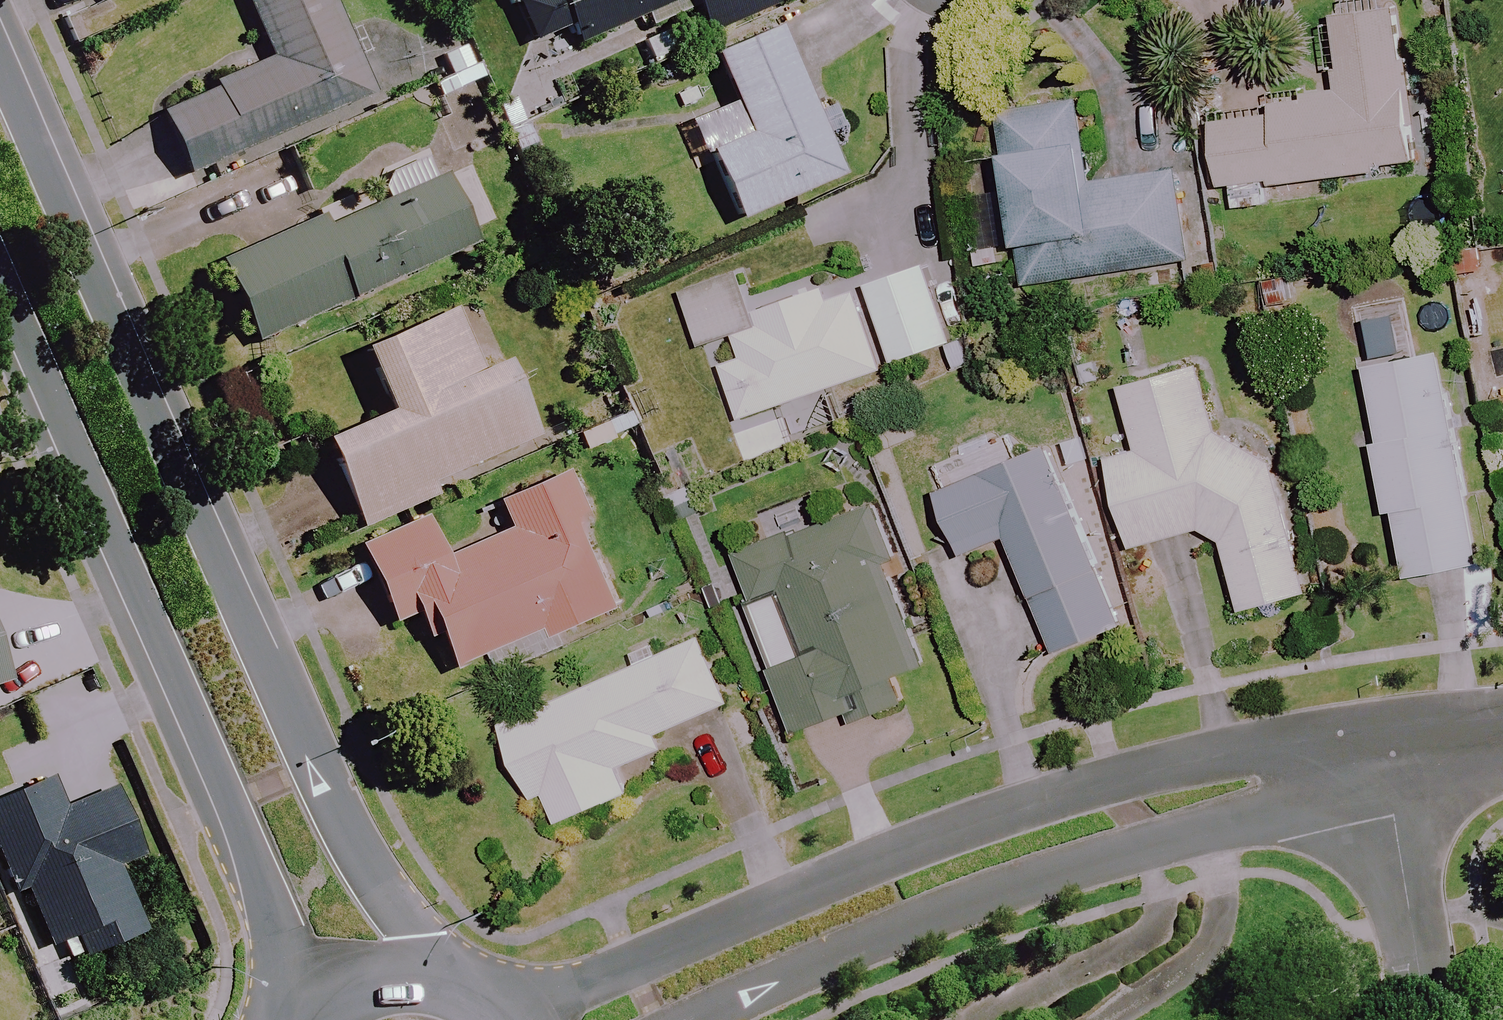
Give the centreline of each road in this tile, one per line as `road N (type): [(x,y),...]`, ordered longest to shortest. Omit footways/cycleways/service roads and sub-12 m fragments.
road 1 (secondary): [(0,57),(314,769),(428,971)]
road 2 (residential): [(498,1008),(635,962),(996,811),(1246,742),(1380,753)]
road 3 (secondary): [(289,1019),(274,935),(244,841),(0,299)]
road 4 (residential): [(1380,753),(1269,812),(1025,873),(776,975),(694,1019)]
road 5 (residential): [(1380,753),(1427,1019)]
road 6 (secondary): [(302,1019),(350,981),(388,970),(428,971)]
road 7 (residential): [(1380,753),(1502,740)]

